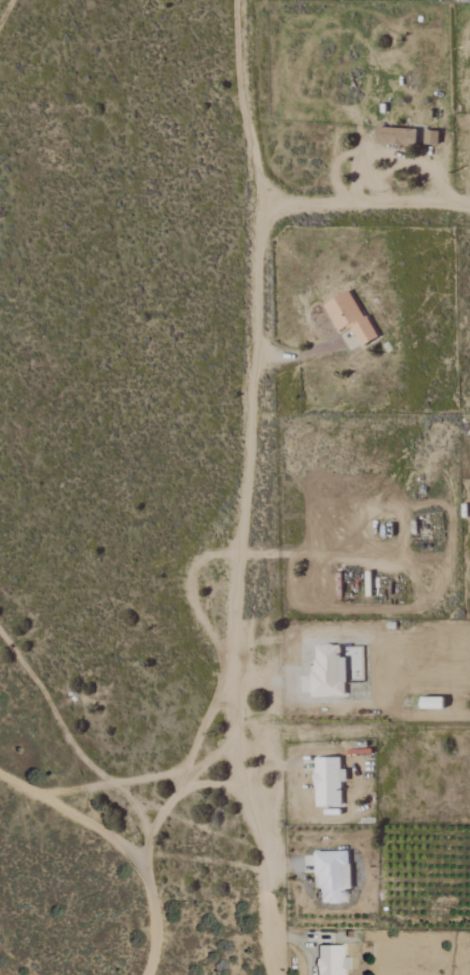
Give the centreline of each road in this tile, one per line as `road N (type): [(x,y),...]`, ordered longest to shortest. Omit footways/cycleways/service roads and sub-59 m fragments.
road 1 (residential): [(240,0),(254,361),(237,726),(264,839),(277,974)]
road 2 (track): [(237,677),(213,708),(147,840),(157,931),(151,974)]
road 3 (residential): [(469,211),(252,206)]

